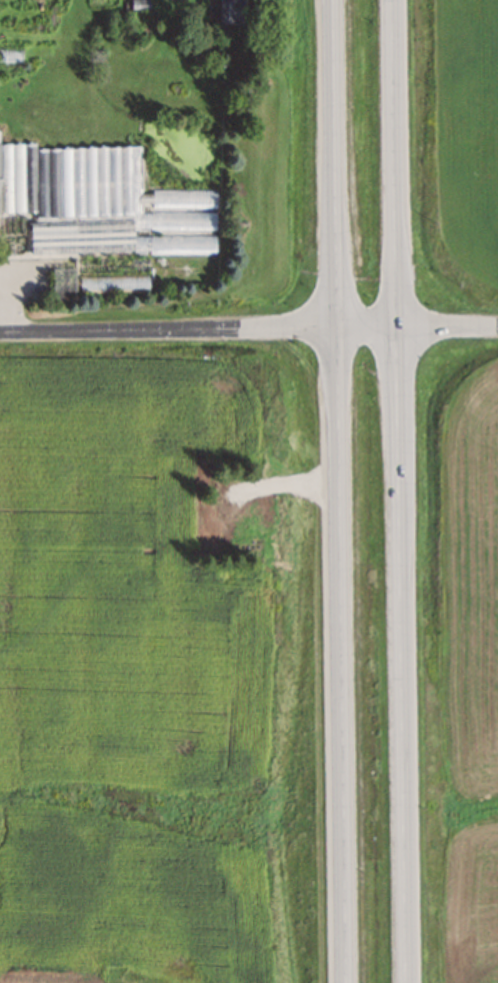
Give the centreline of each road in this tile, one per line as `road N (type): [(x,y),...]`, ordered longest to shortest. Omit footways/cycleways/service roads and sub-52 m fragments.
road 1 (trunk): [(403,982),(392,0)]
road 2 (trunk): [(333,0),(344,982)]
road 3 (residential): [(0,330),(497,324)]

